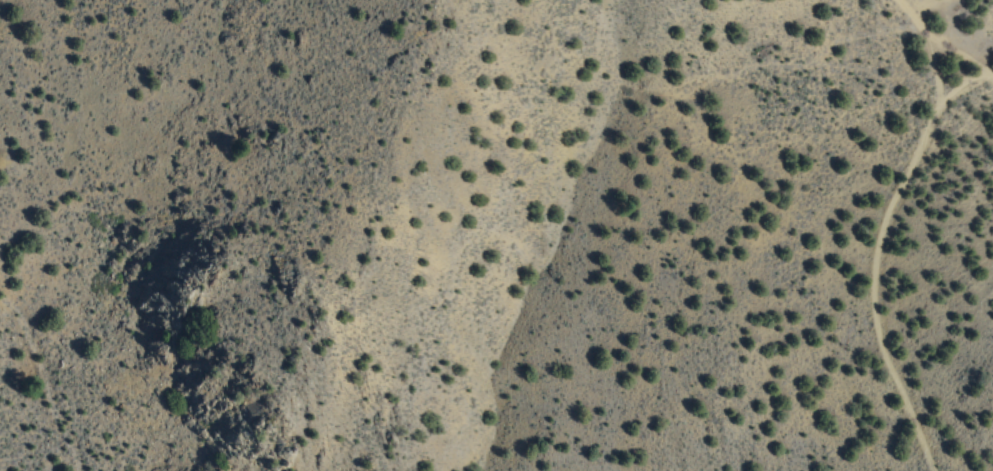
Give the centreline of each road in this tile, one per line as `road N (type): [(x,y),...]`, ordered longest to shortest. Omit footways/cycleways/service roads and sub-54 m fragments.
road 1 (residential): [(897,0),(925,39),(939,101),(880,225),(873,269),(888,362),(933,470)]

